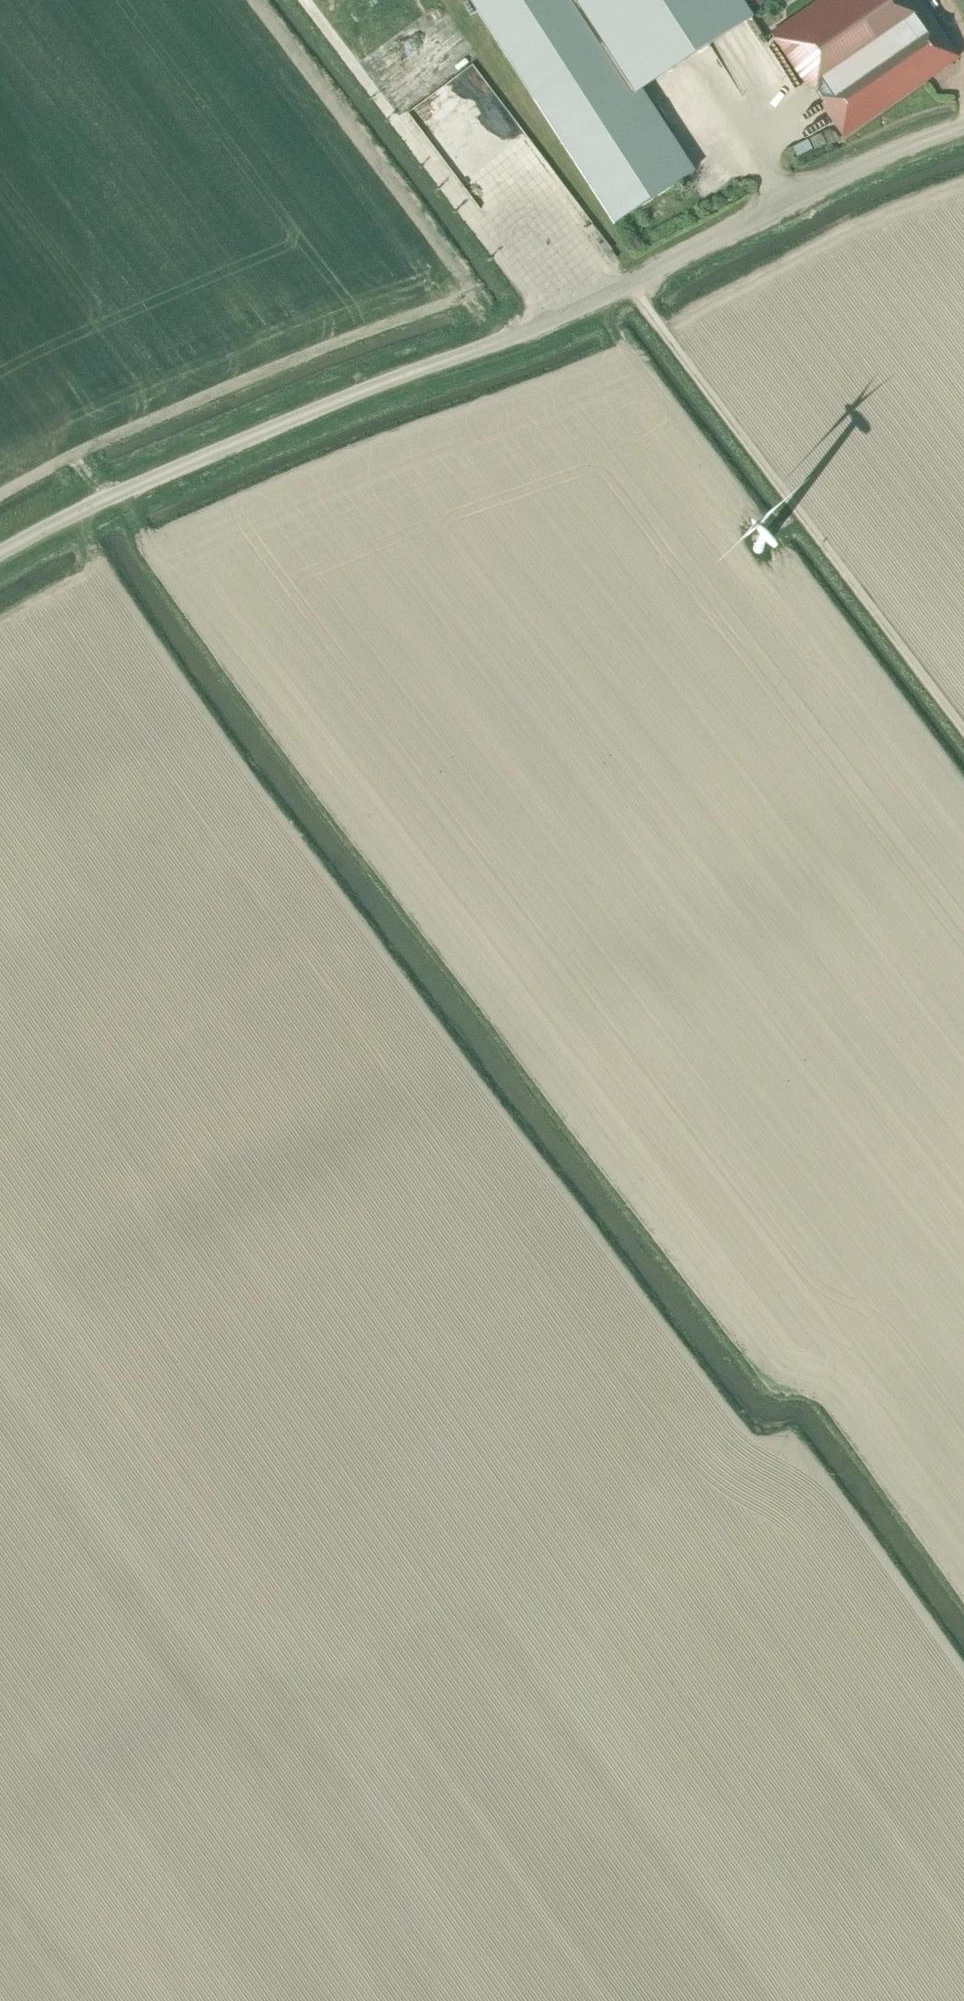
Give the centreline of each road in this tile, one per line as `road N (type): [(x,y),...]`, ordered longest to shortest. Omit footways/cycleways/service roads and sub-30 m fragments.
road 1 (unclassified): [(0,552),(205,455),(546,322),(854,170),(963,126)]

